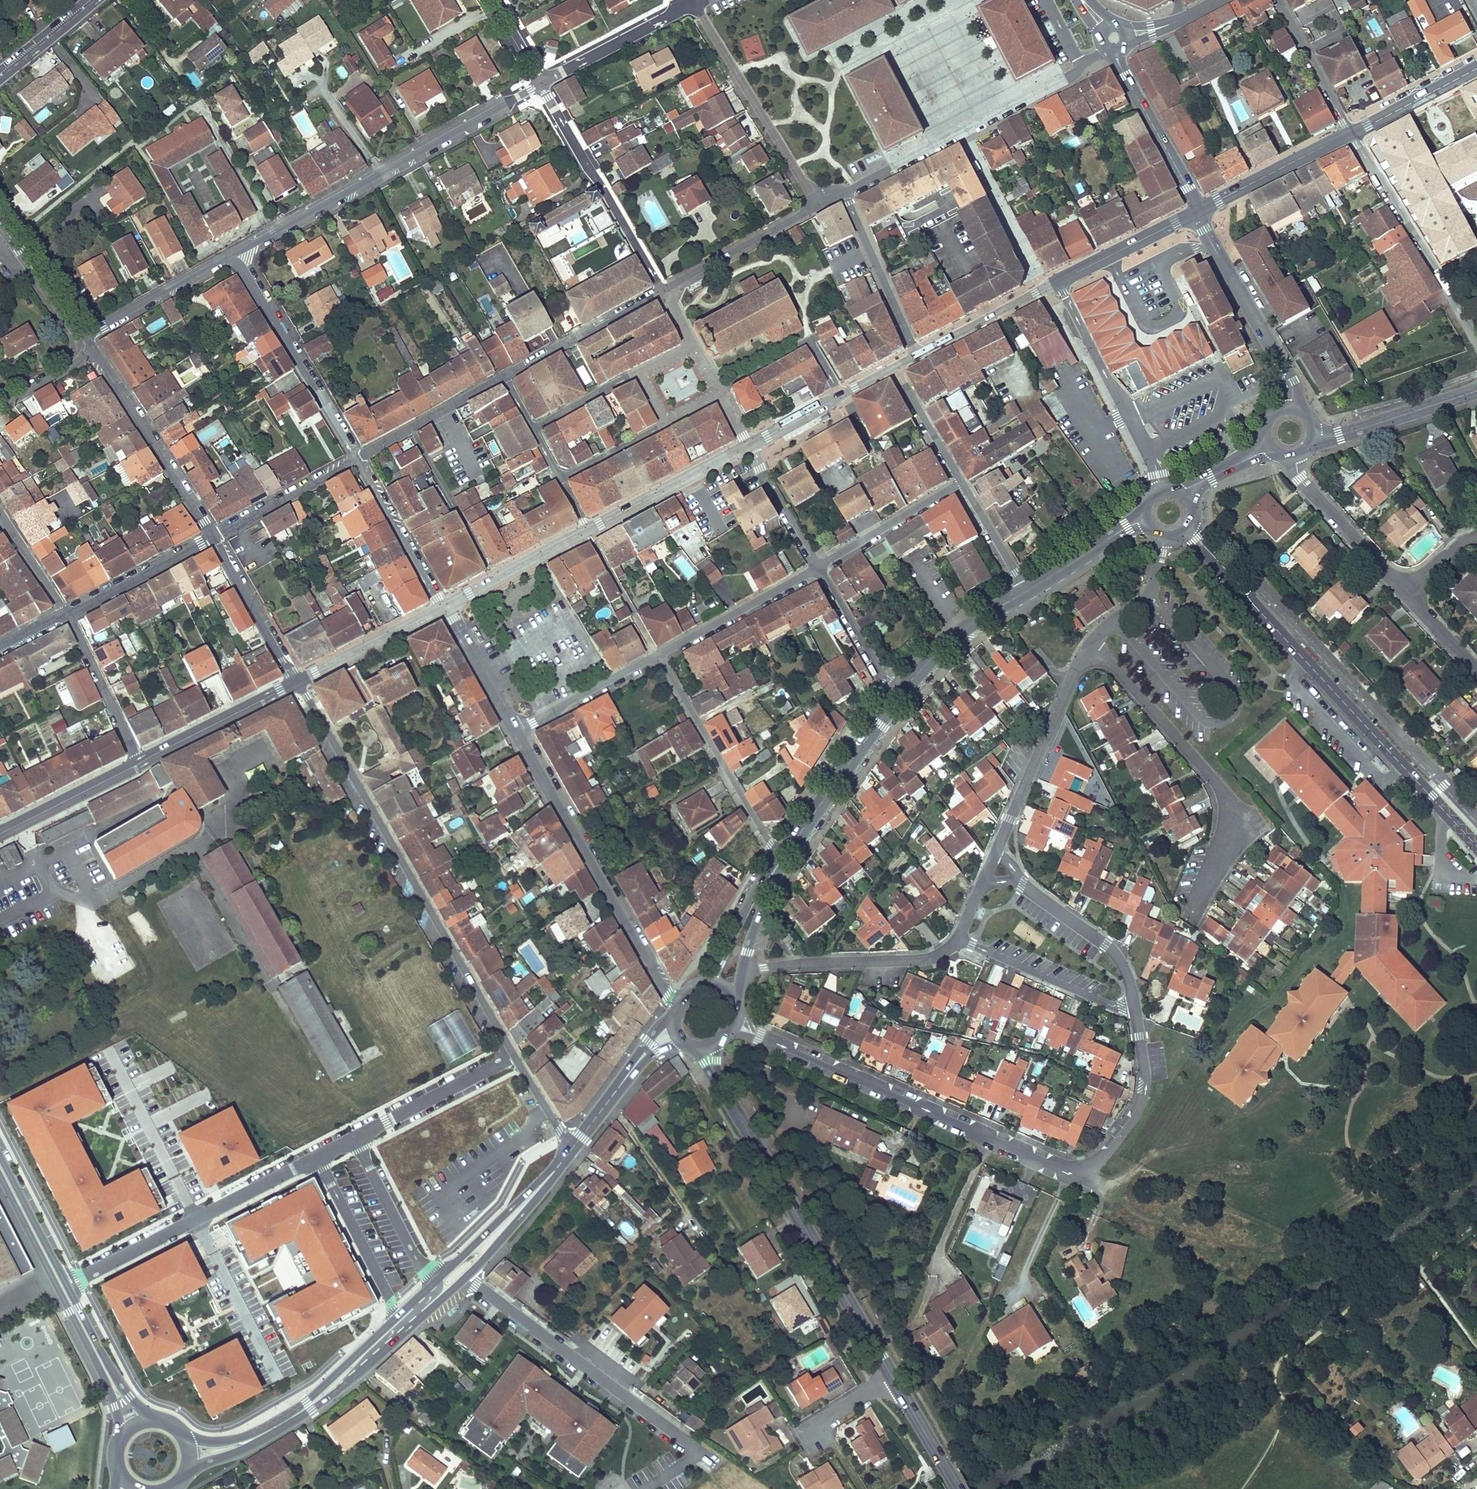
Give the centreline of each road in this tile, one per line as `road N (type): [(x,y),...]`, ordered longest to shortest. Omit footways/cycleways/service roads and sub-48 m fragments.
road 1 (residential): [(736,1026),(1076,1173),(1100,1158),(1135,1111),(1146,1079),(1135,1005)]
road 2 (residential): [(59,1282),(515,1053)]
road 3 (residential): [(515,1053),(296,681)]
road 4 (tertiary): [(1184,530),(1476,846)]
road 5 (secondary): [(891,1376),(704,1047)]
road 6 (residential): [(237,251),(542,83)]
road 7 (residential): [(1096,635),(1231,811),(1230,831),(1184,915)]
road 8 (residential): [(675,1003),(515,729)]
road 9 (residential): [(459,1272),(698,1451)]
road 10 (residential): [(1350,134),(1476,343)]
road 11 (residential): [(995,853),(1066,682),(1096,635)]
road 12 (residential): [(662,290),(542,83)]
road 13 (primary): [(276,1425),(330,1390),(459,1272)]
road 14 (residential): [(237,251),(359,455)]
road 15 (residential): [(657,654),(777,859)]
road 16 (residential): [(694,3),(817,202)]
road 17 (tertiary): [(1293,409),(1200,209)]
road 18 (tertiary): [(214,532),(93,348)]
road 19 (residential): [(744,969),(929,959),(957,939)]
road 20 (primary): [(777,859),(896,704)]
road 21 (tertiary): [(1115,38),(1125,75),(1200,209)]
road 22 (residential): [(957,939),(1114,1006),(1135,1005)]
road 23 (residential): [(657,654),(817,566)]
road 24 (tertiary): [(587,529),(749,448)]
road 25 (residential): [(662,290),(505,375)]
road 26 (residential): [(817,202),(662,290)]
road 27 (residential): [(1044,288),(962,130)]
road 28 (tertiary): [(296,681),(139,763)]
road 29 (residential): [(1295,456),(1310,491),(1405,592)]
road 30 (residential): [(918,352),(844,193)]
road 31 (residential): [(84,335),(237,251)]
road 32 (residential): [(359,455),(444,606)]
road 33 (primary): [(896,704),(957,639),(1025,592)]
road 34 (residential): [(1135,1005),(1115,953),(1022,884)]
road 35 (residential): [(842,395),(811,340),(714,387)]
road 36 (primary): [(1313,434),(1339,435),(1476,390)]
road 37 (tertiary): [(296,681),(214,532)]
road 38 (primary): [(459,1272),(574,1147)]
road 39 (tertiary): [(1200,209),(1350,134)]
road 40 (residential): [(68,613),(214,532)]
road 41 (residential): [(817,566),(960,480)]
road 42 (residential): [(68,613),(139,763)]
road 43 (tertiary): [(296,681),(444,606)]
road 44 (residential): [(359,455),(214,532)]
road 45 (tertiary): [(444,606),(587,529)]
road 46 (residential): [(515,729),(657,654)]
road 47 (tertiary): [(1057,282),(1200,209)]
road 48 (residential): [(684,9),(542,83)]
road 49 (residential): [(896,704),(817,566)]
road 50 (tertiary): [(139,763),(0,833)]
road 51 (residential): [(1350,134),(1277,0)]
road 52 (tertiary): [(0,216),(84,335)]
road 53 (tertiary): [(1350,134),(1476,66)]
road 54 (residential): [(515,729),(444,606)]
road 55 (primary): [(1025,592),(1147,520)]
road 56 (tertiary): [(918,352),(1044,288)]
road 57 (primary): [(777,859),(713,983)]
road 58 (residential): [(817,566),(749,448)]
road 59 (residential): [(962,130),(1083,68)]
road 60 (residential): [(844,193),(962,130)]
road 61 (primary): [(0,1164),(59,1282)]
road 62 (residential): [(894,366),(960,480)]
road 63 (secondary): [(960,1488),(891,1376)]
road 64 (residential): [(960,480),(1025,592)]
road 65 (residential): [(1096,635),(1149,595),(1162,534)]
road 66 (residential): [(0,81),(99,0)]
road 67 (residential): [(559,478),(668,422)]
road 68 (residential): [(0,512),(68,613)]

